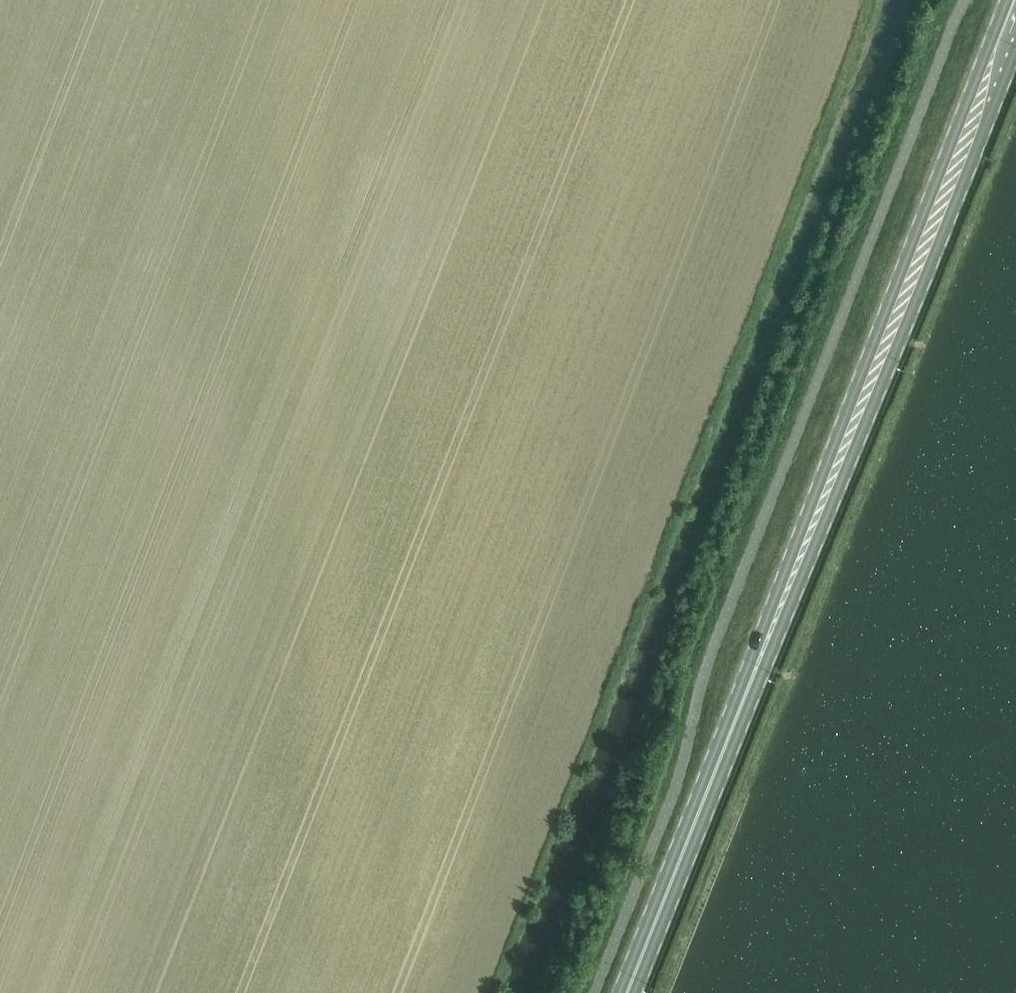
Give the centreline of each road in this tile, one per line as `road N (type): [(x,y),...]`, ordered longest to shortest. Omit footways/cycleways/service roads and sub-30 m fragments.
road 1 (primary): [(627,992),(1015,15)]

